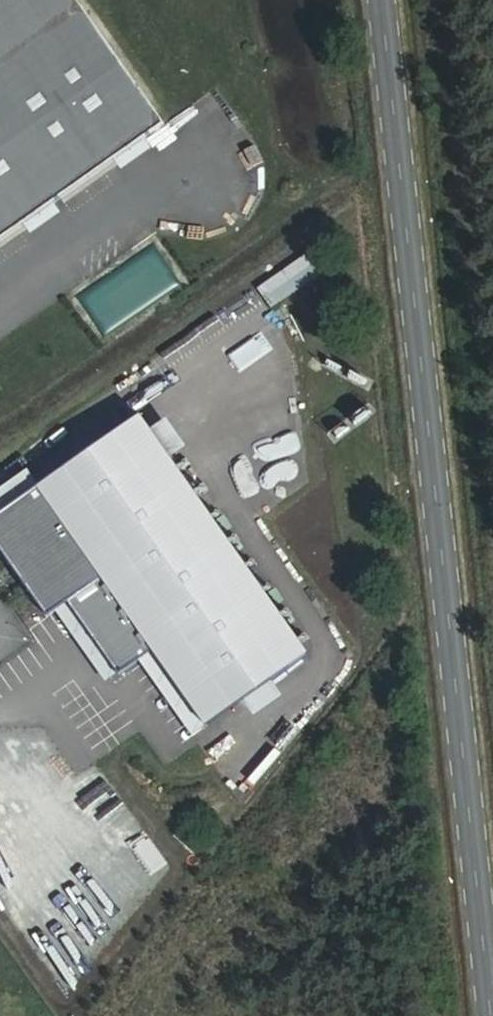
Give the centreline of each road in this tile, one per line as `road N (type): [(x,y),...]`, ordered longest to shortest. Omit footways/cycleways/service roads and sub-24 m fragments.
road 1 (secondary): [(385,0),(492,1015)]

